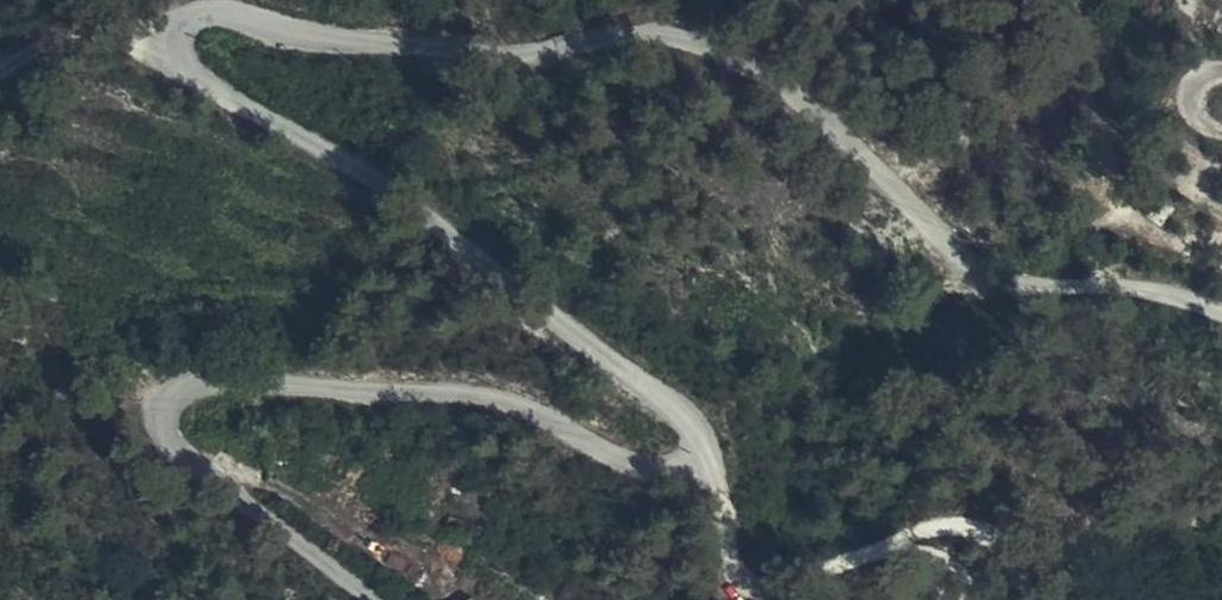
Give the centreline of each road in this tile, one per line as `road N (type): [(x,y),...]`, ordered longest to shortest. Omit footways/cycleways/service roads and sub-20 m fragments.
road 1 (unclassified): [(1221,313),(1138,291),(1011,283),(966,262),(807,106),(716,52),(618,33),(491,54),(289,34),(216,5),(177,14),(177,54),(206,94),(689,416),(708,445),(700,464),(665,474),(459,393),(198,389),(164,415),(164,450),(339,599)]
road 2 (track): [(700,464),(758,590),(900,542),(943,537),(973,560),(978,599)]
road 3 (track): [(0,66),(95,23),(177,14)]

